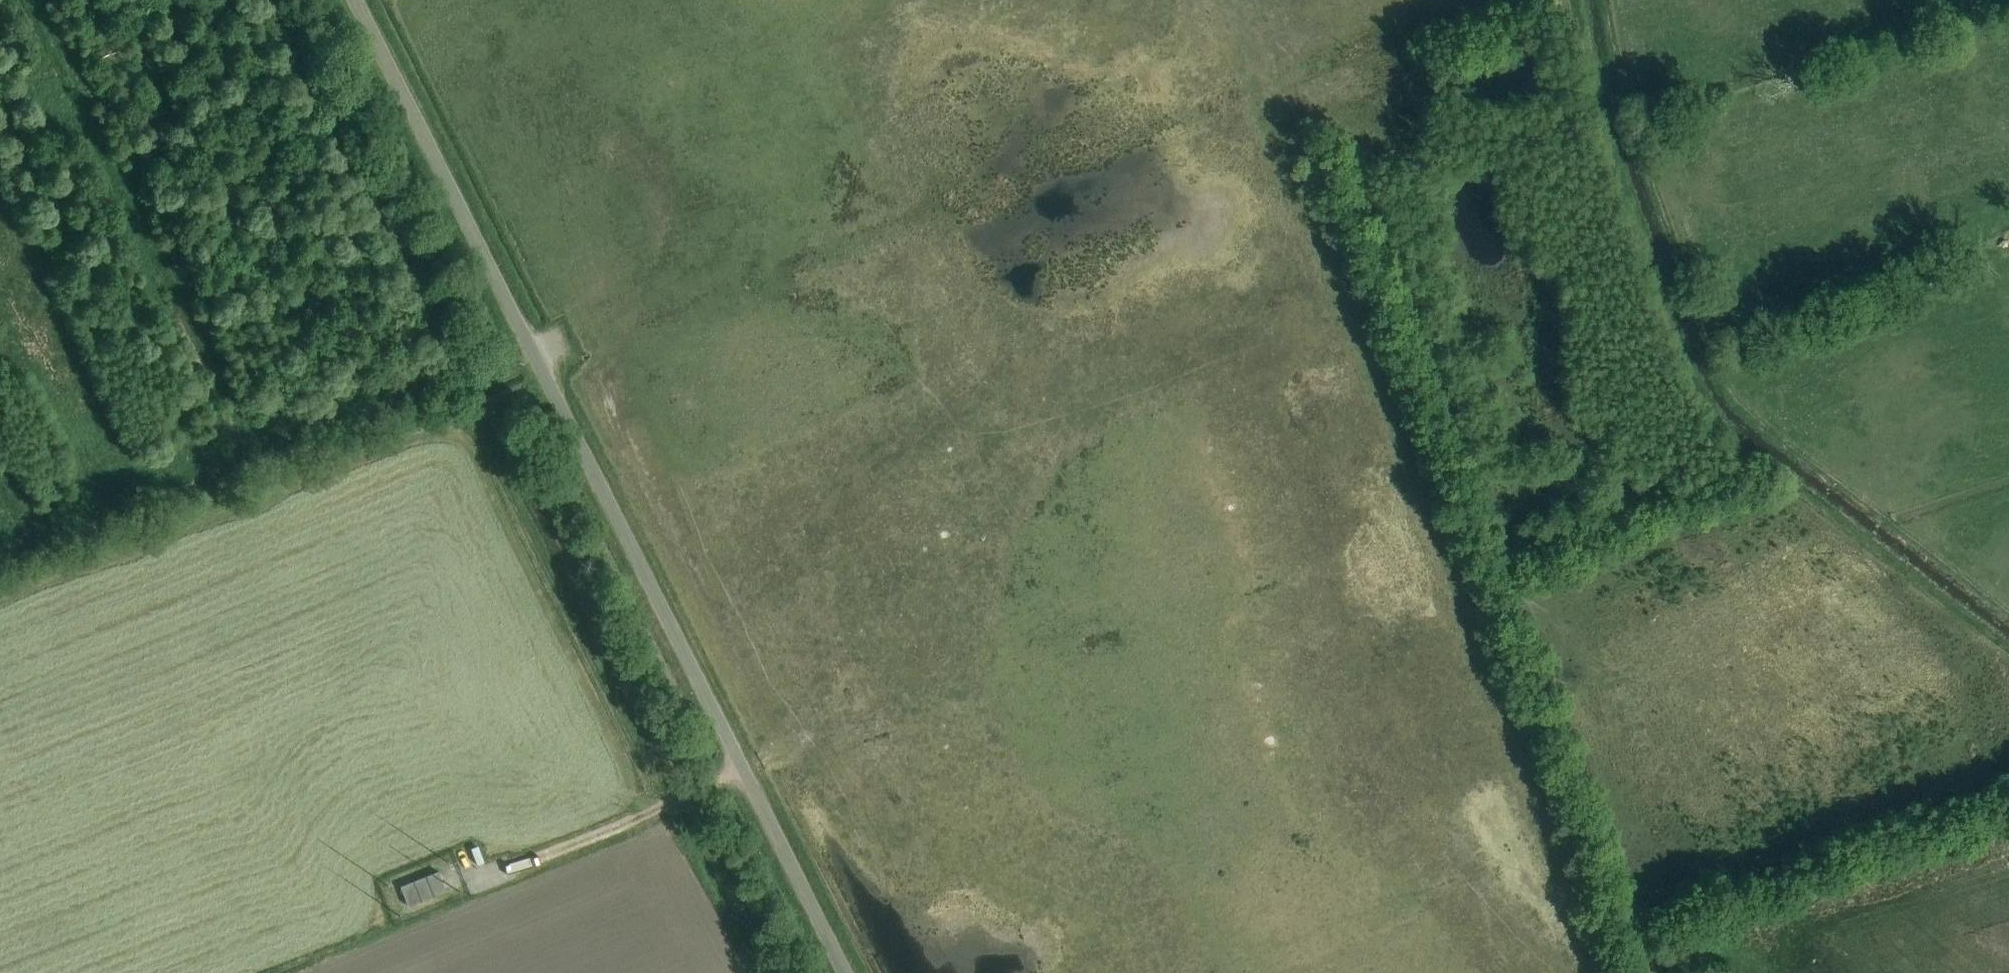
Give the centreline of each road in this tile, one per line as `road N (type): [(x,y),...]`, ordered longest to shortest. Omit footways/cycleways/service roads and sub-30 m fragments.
road 1 (unclassified): [(846,972),(355,0)]
road 2 (track): [(744,772),(481,881)]

